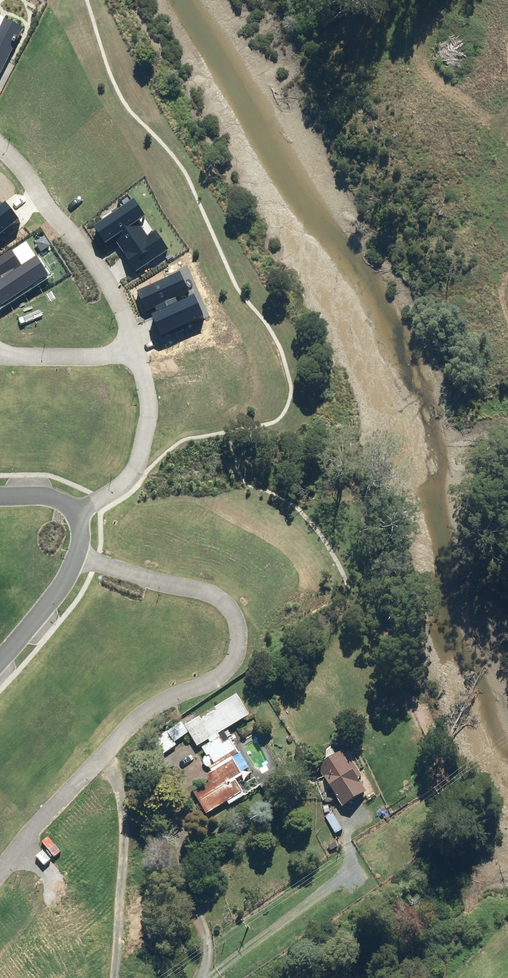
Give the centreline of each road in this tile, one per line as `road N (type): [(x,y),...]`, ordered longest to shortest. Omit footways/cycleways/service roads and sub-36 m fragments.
road 1 (residential): [(75,556),(207,588),(232,606),(239,636),(218,671),(133,720),(22,845)]
road 2 (residential): [(135,349),(126,317),(81,240),(0,144)]
road 3 (track): [(114,977),(125,814),(106,750)]
road 4 (residential): [(77,511),(125,478),(140,456),(147,420),(135,349)]
road 5 (residential): [(5,354),(135,349)]
road 6 (residential): [(0,659),(75,556)]

